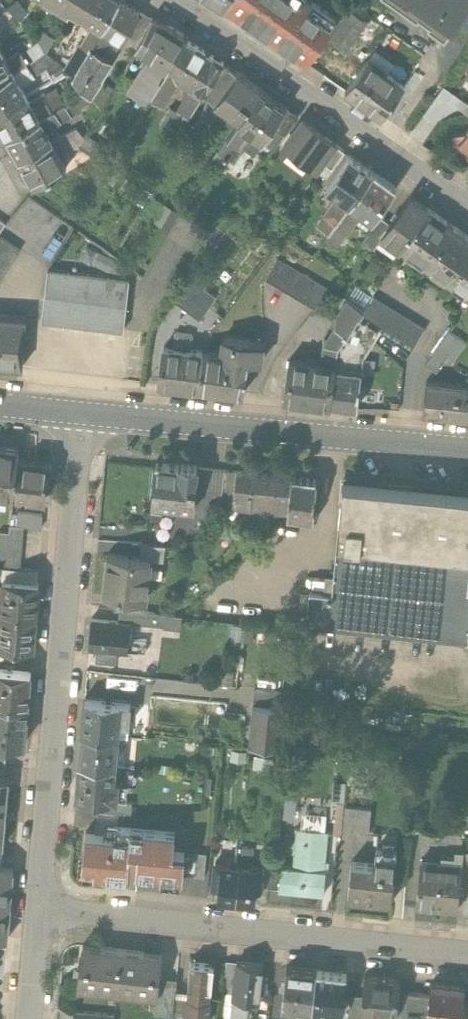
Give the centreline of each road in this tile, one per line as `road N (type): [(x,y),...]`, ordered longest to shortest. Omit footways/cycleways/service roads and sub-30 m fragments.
road 1 (residential): [(81,412),(38,911)]
road 2 (residential): [(38,911),(467,957)]
road 3 (secondary): [(81,412),(467,448)]
road 4 (residential): [(170,0),(467,204)]

